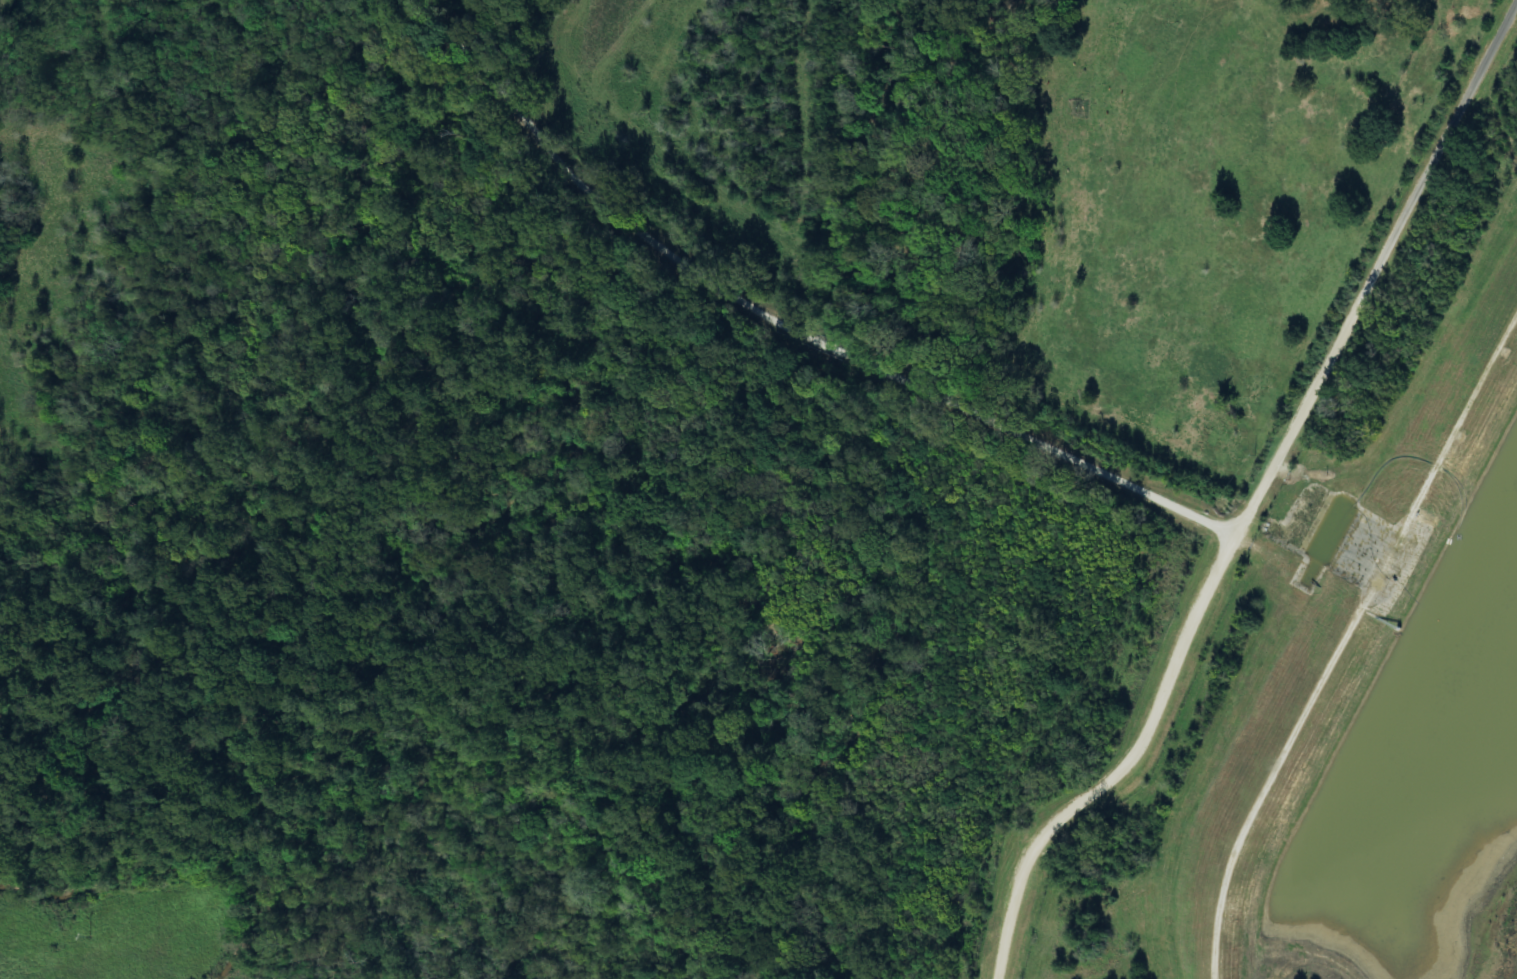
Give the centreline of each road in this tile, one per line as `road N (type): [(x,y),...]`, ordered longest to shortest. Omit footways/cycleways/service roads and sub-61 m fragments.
road 1 (residential): [(998,978),(1035,840),(1138,754),(1233,535),(1516,0)]
road 2 (residential): [(1233,535),(694,284),(534,144),(403,0)]

